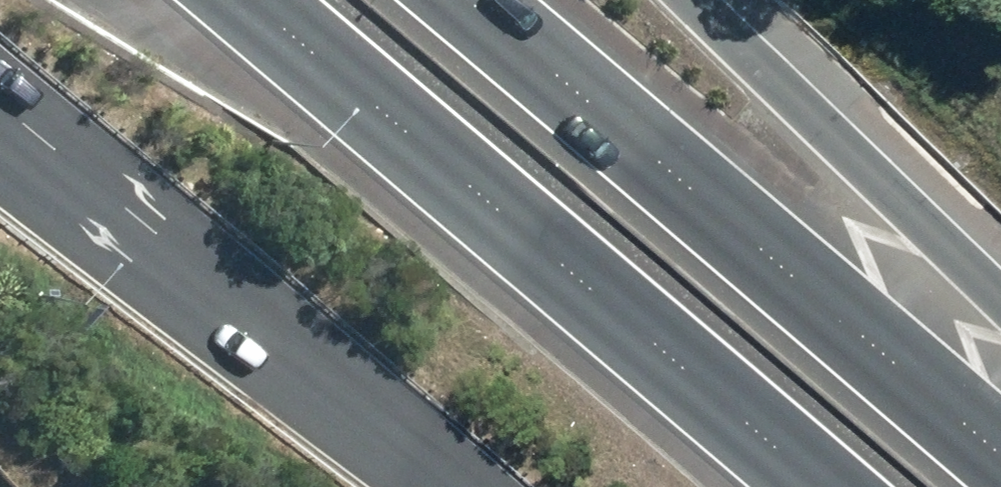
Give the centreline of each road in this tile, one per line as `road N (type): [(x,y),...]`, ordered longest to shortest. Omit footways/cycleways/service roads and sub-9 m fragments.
road 1 (motorway): [(908,486),(314,0)]
road 2 (motorway): [(488,0),(1000,441)]
road 3 (motorway): [(480,486),(0,100)]
road 4 (motorway): [(704,0),(1000,291)]

